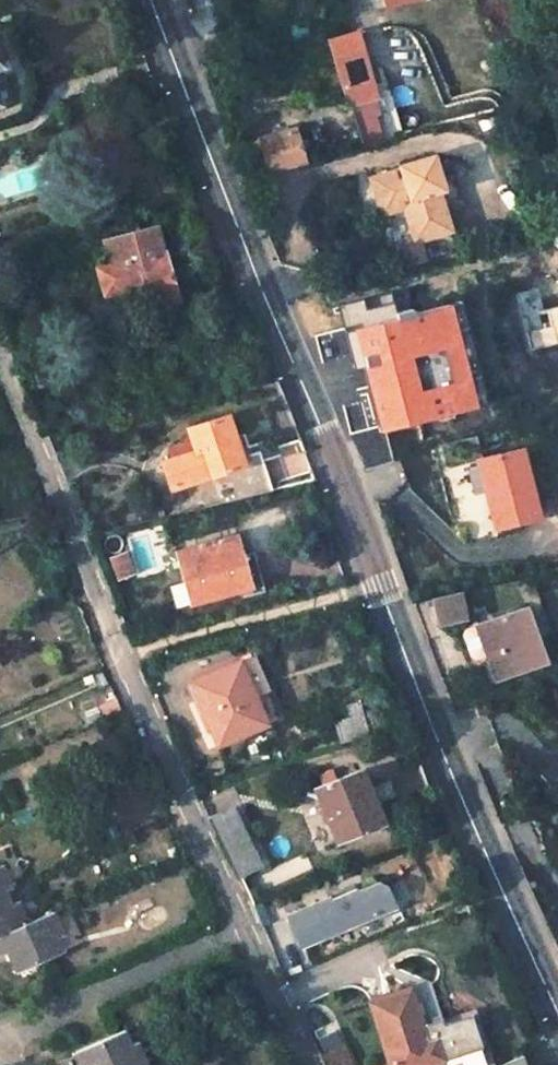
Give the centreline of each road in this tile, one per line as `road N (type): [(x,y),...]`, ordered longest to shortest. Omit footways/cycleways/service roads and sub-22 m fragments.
road 1 (tertiary): [(557,1014),(426,711),(150,0)]
road 2 (unclassified): [(0,359),(124,658),(308,1064)]

